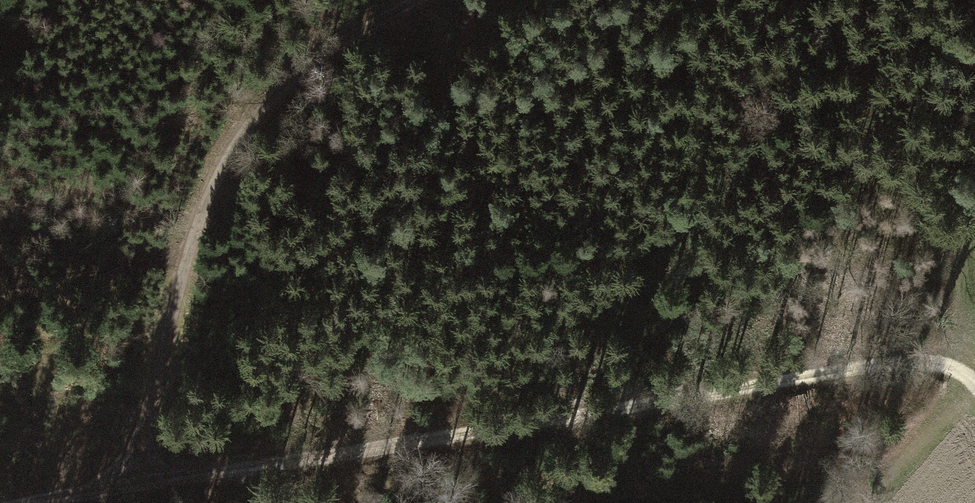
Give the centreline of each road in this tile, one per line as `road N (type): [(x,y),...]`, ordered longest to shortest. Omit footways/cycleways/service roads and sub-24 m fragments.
road 1 (track): [(51,502),(789,376),(913,365),(974,387)]
road 2 (track): [(139,484),(200,222),(263,109),(361,33),(421,0)]
road 3 (track): [(962,377),(937,321),(936,272),(974,176)]

